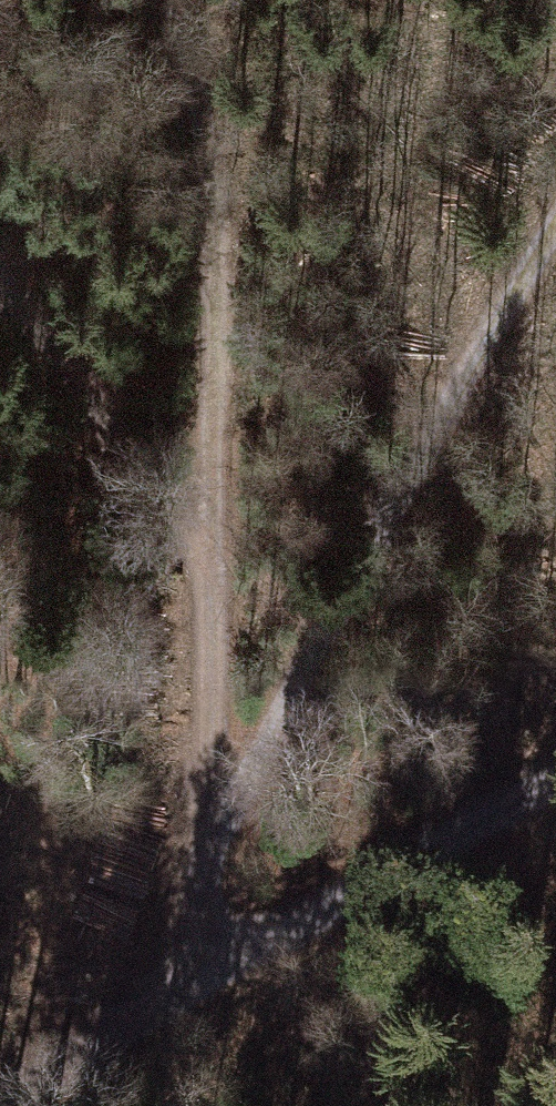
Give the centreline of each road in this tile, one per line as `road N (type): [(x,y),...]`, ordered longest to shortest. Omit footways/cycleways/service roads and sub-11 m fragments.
road 1 (track): [(189,981),(204,857),(212,582),(0,292)]
road 2 (track): [(555,217),(204,857)]
road 3 (track): [(555,786),(189,981),(4,1105)]
road 4 (track): [(212,582),(206,0)]

